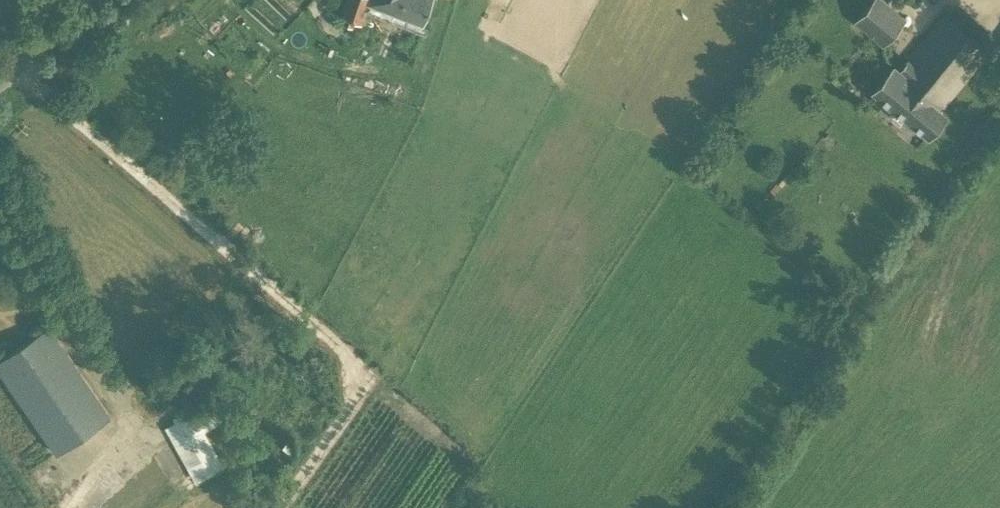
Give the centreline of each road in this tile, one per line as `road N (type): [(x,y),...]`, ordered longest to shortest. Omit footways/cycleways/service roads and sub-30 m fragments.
road 1 (tertiary): [(0,80),(92,0)]

